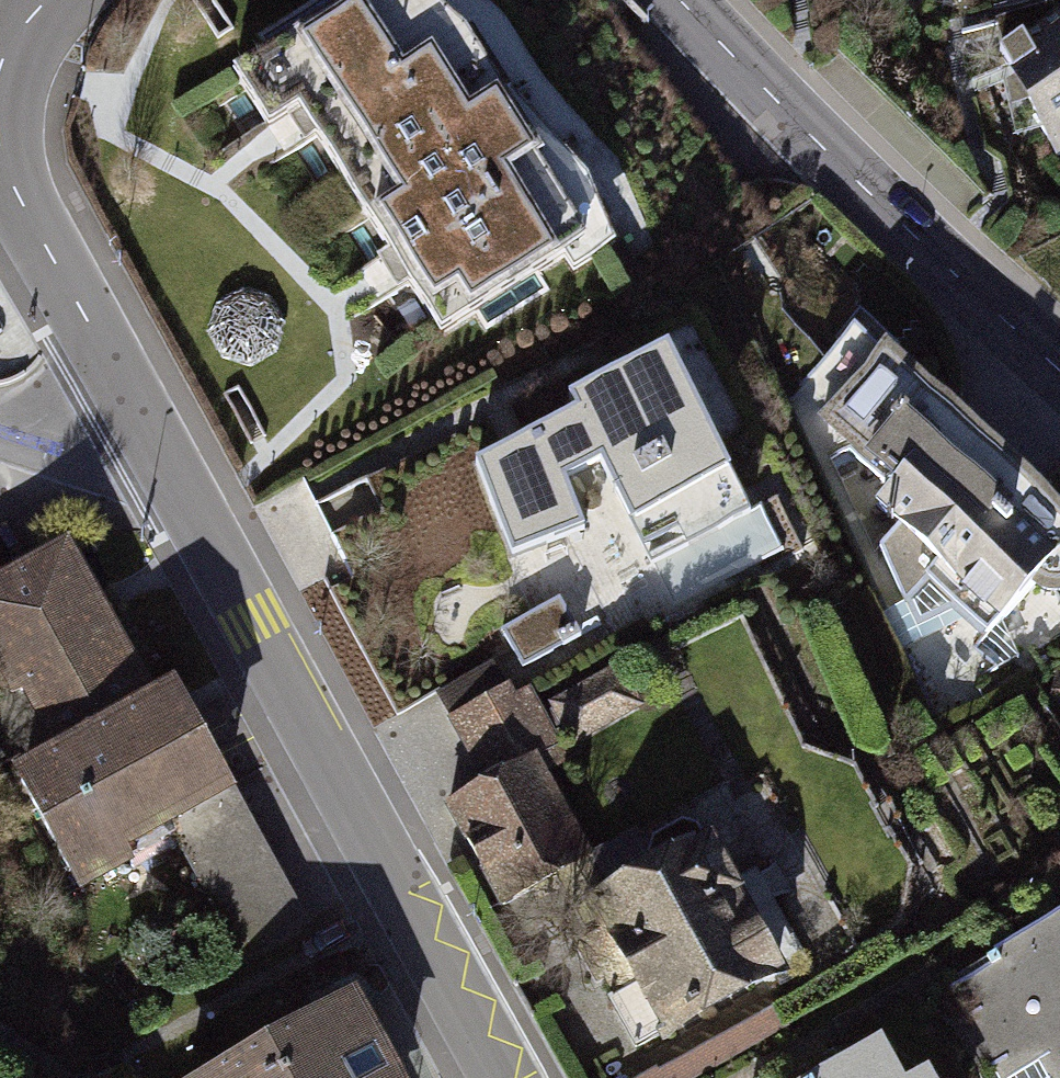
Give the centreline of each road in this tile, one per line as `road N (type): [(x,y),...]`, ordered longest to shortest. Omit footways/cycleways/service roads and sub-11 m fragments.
road 1 (tertiary): [(500,1077),(135,408)]
road 2 (tertiary): [(683,0),(1059,369)]
road 3 (tertiary): [(135,408),(8,180),(0,151)]
road 4 (residential): [(0,428),(65,434),(135,408)]

